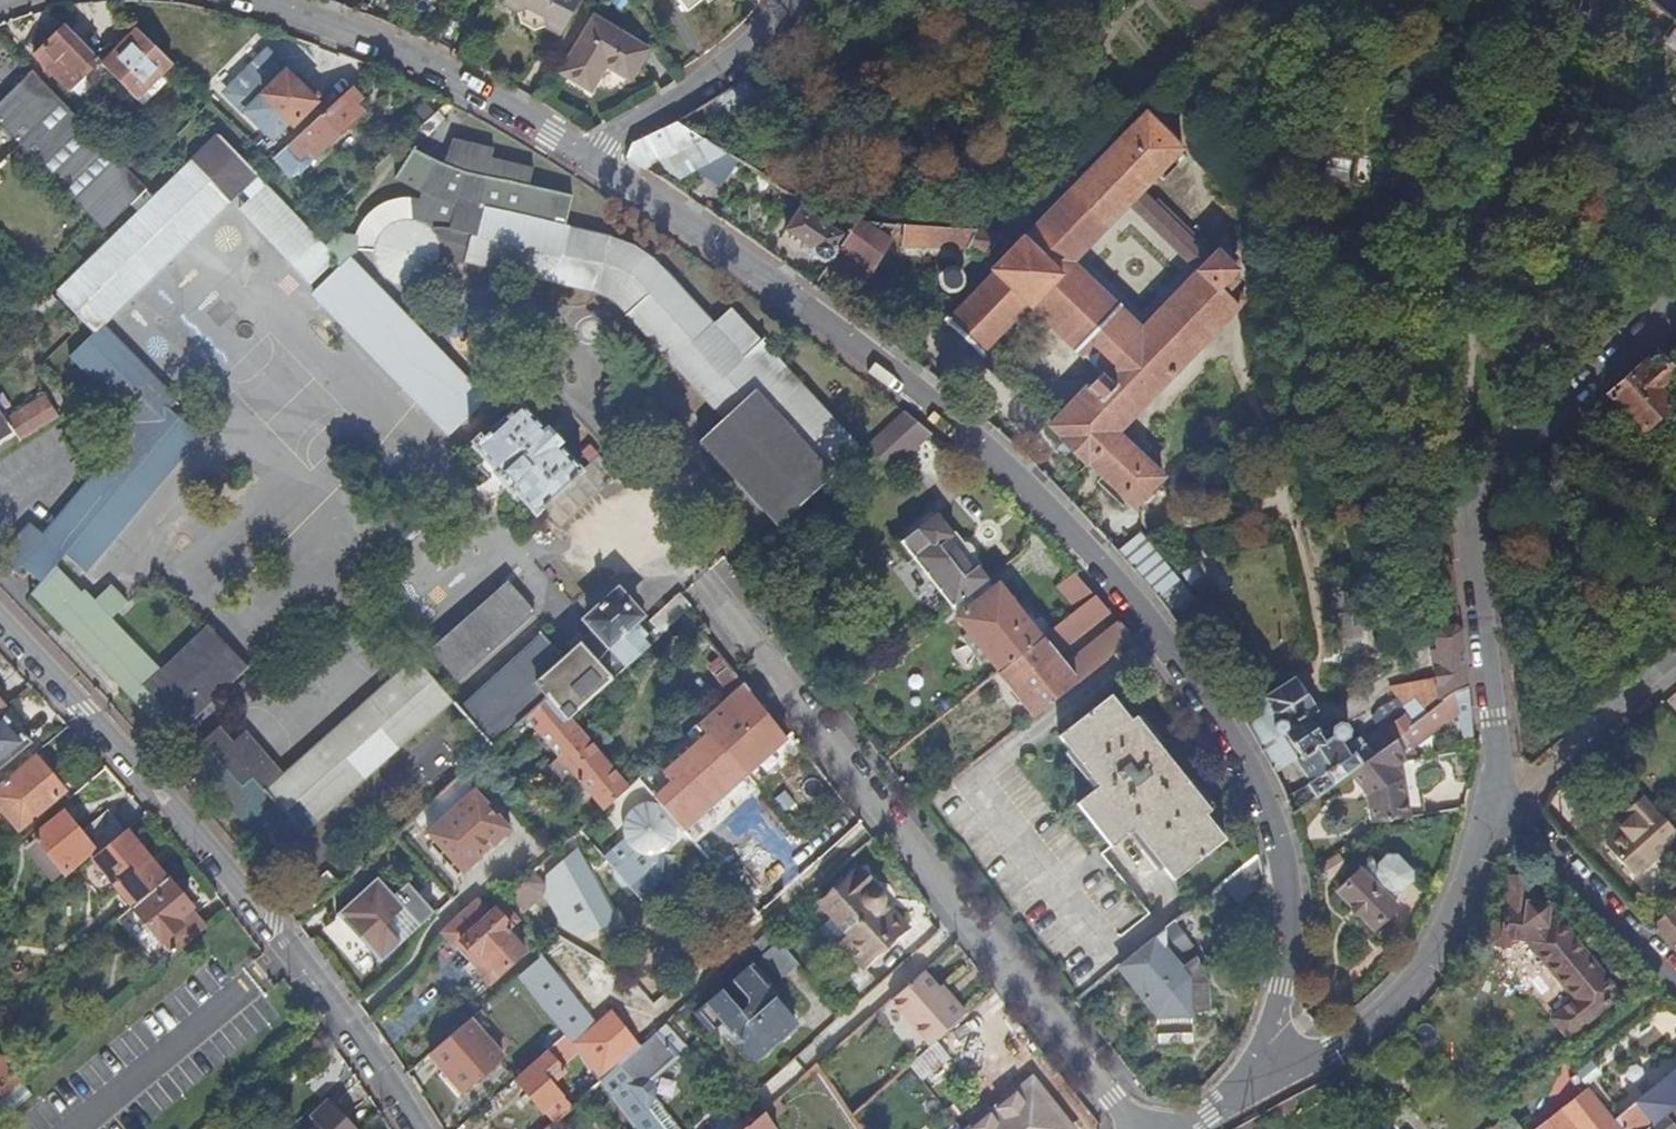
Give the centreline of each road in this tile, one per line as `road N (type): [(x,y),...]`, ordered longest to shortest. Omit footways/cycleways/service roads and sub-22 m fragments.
road 1 (residential): [(588,154),(877,367),(994,466),(1109,583),(1198,699),(1268,828),(1285,935),(1261,1085)]
road 2 (residential): [(423,1128),(262,909),(0,619)]
road 3 (residential): [(1675,310),(1466,494),(1493,718),(1495,804)]
road 4 (residential): [(1495,804),(1469,886),(1407,989),(1354,1034),(1261,1085)]
road 5 (residential): [(256,0),(390,45),(588,154)]
road 6 (residential): [(783,0),(776,18),(713,82),(588,154)]
road 7 (residential): [(1495,804),(1531,822),(1675,974)]
road 8 (residential): [(1495,804),(1675,665)]

